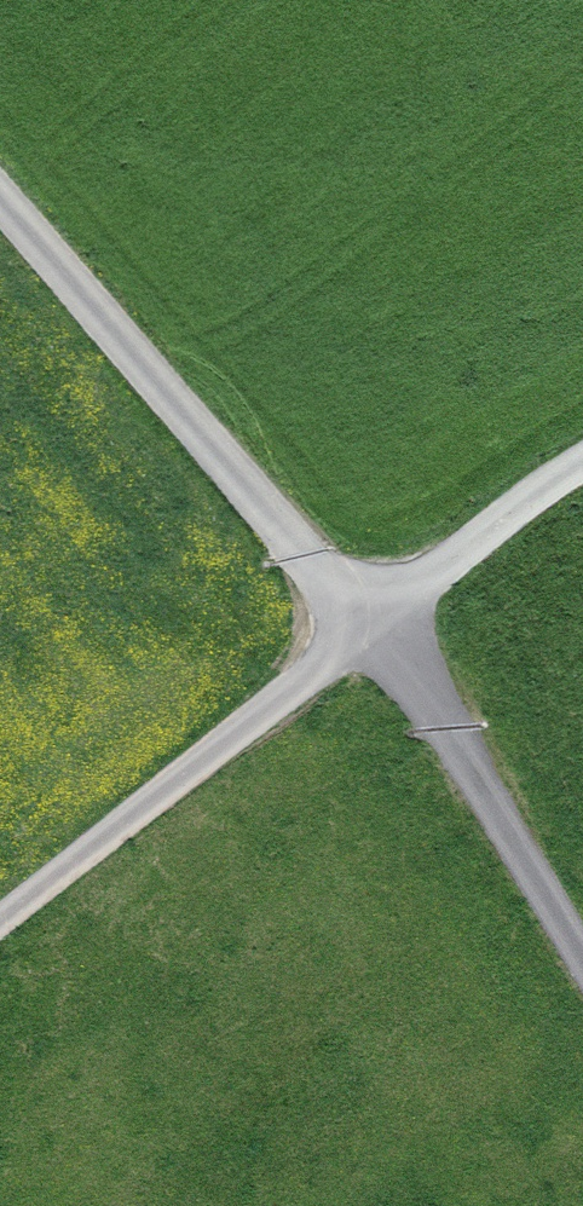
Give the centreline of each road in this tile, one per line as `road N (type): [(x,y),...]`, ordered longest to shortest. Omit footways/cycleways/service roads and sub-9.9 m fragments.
road 1 (track): [(582,946),(365,623),(0,200)]
road 2 (unclassified): [(582,464),(365,623),(0,922)]

